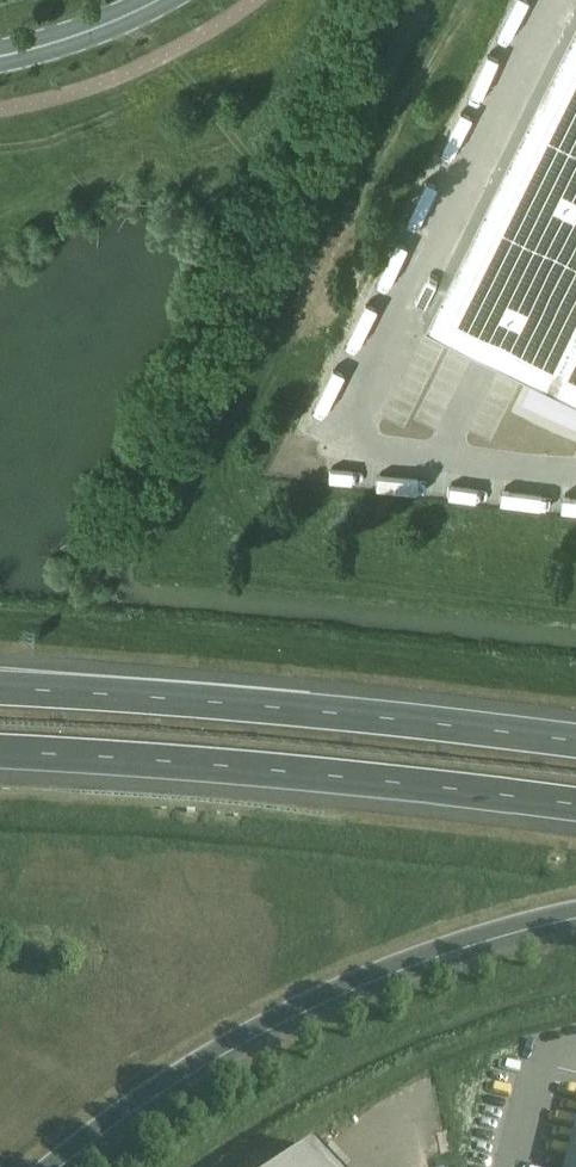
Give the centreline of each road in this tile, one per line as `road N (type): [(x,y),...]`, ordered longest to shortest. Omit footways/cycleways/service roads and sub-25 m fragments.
road 1 (motorway): [(46,1166),(176,1074),(312,998),(480,934),(575,910)]
road 2 (motorway): [(575,741),(335,712),(0,689)]
road 3 (motorway): [(0,751),(575,804)]
road 4 (secondary): [(0,56),(83,33),(156,0)]

